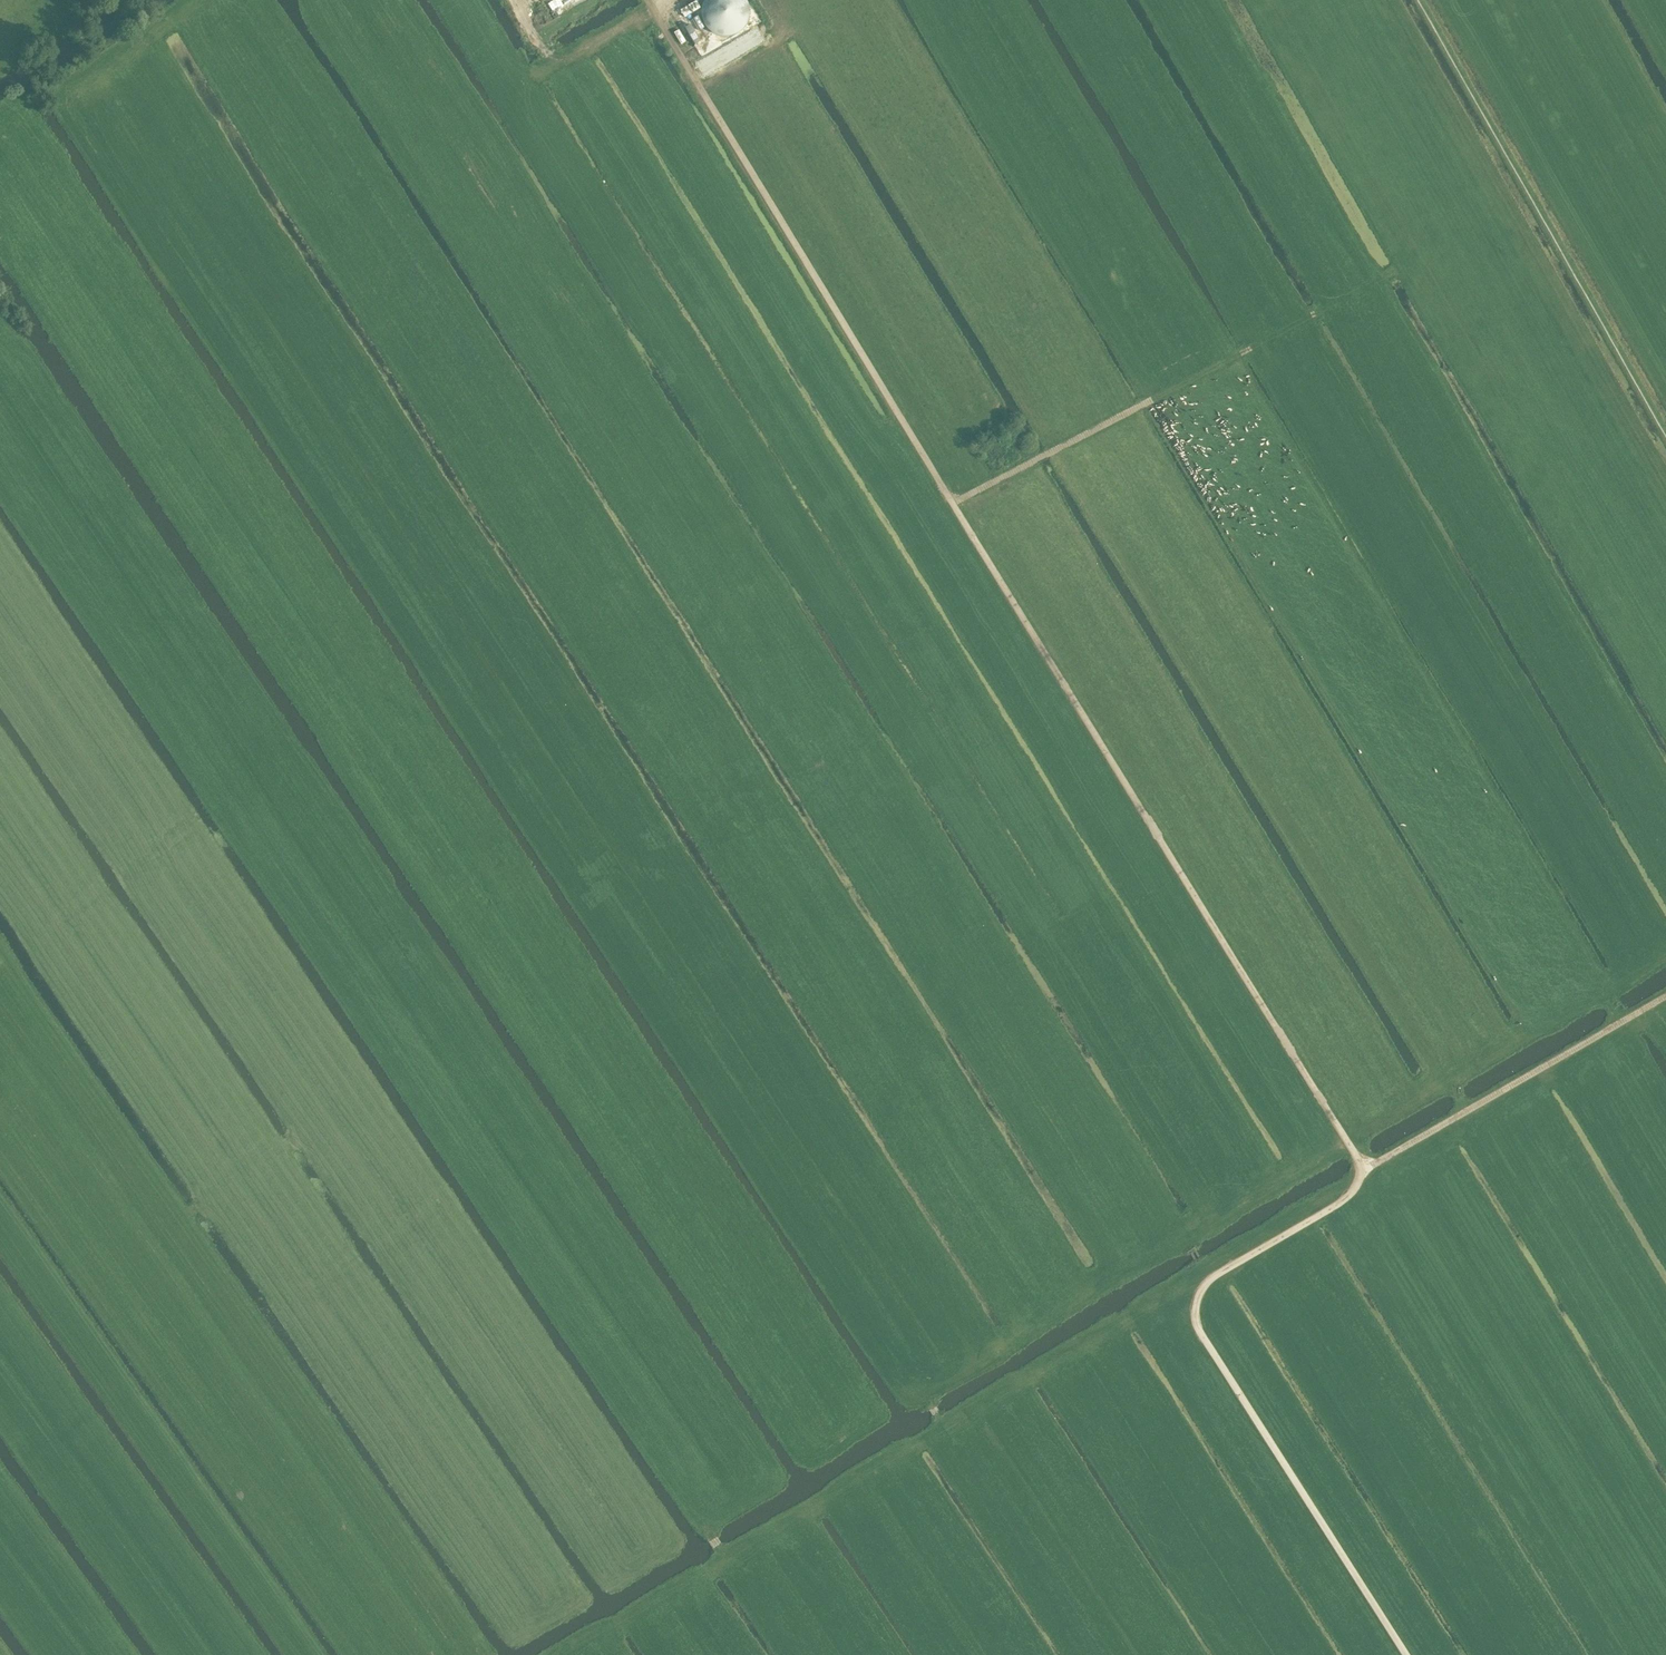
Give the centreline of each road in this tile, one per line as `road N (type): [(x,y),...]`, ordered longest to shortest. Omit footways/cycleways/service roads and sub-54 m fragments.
road 1 (track): [(663,0),(655,5),(662,24),(1380,1196)]
road 2 (track): [(1407,1654),(1198,1329),(1199,1293),(1214,1276),(1346,1199),(1363,1169),(1665,995)]
road 3 (track): [(953,503),(1410,261)]

